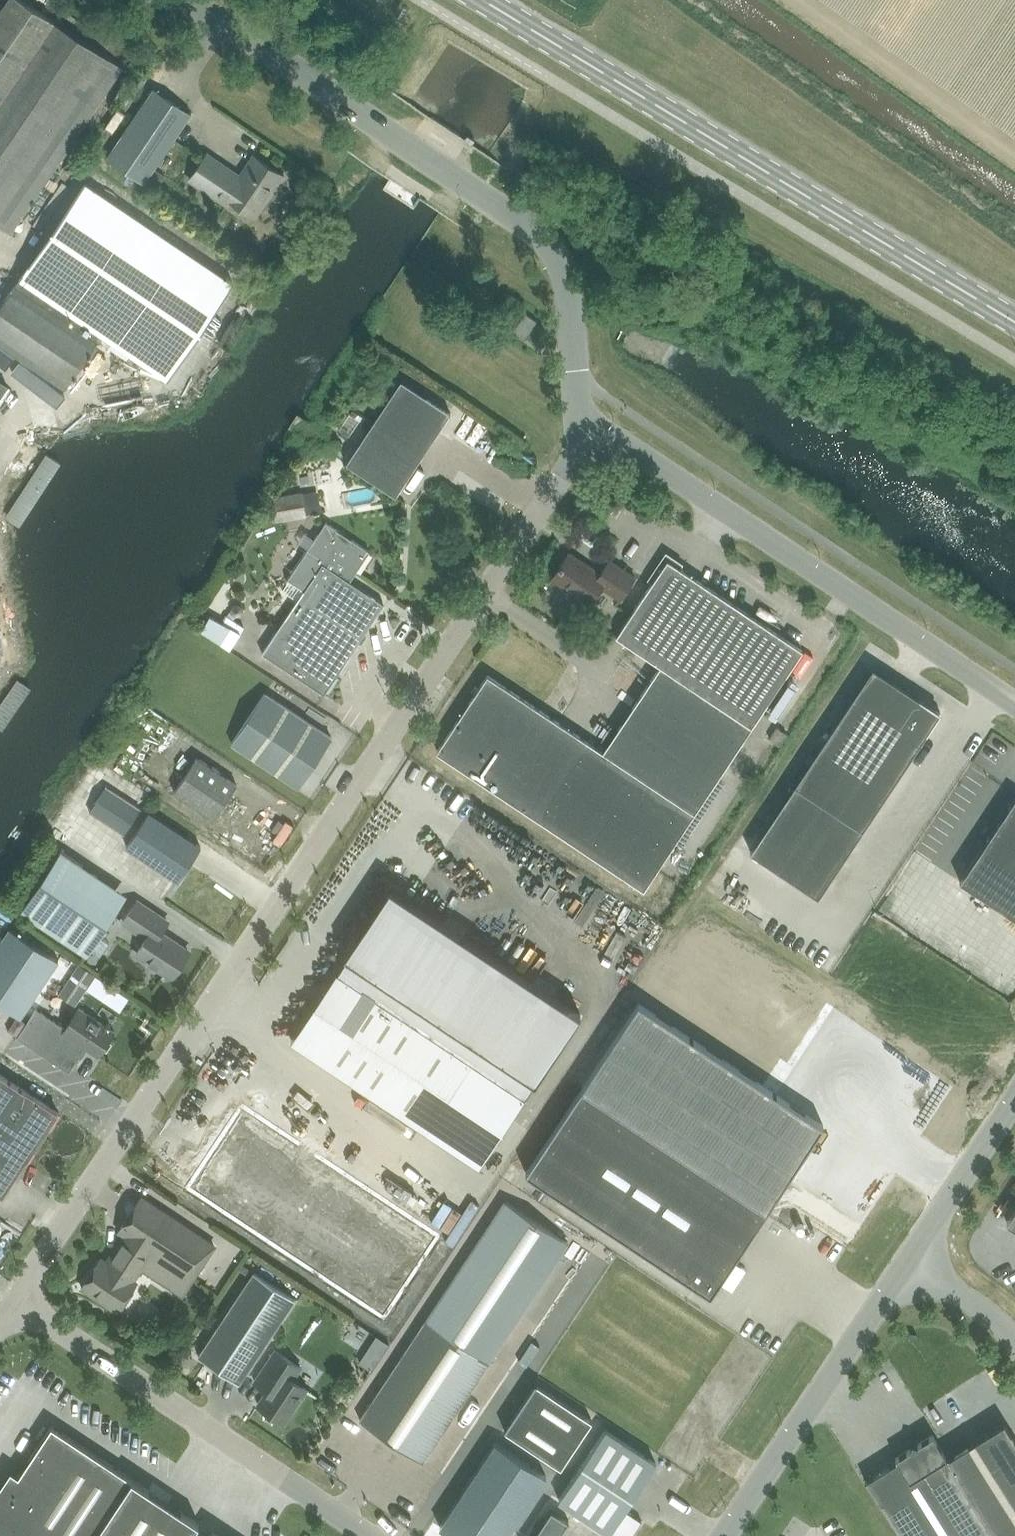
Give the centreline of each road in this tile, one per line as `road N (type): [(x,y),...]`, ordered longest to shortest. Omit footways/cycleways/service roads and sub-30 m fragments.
road 1 (unclassified): [(14,1299),(570,466),(579,432)]
road 2 (unclassified): [(579,432),(567,288),(541,237),(238,31),(175,0)]
road 3 (primary): [(549,42),(1014,324)]
road 4 (unclassified): [(579,432),(626,447),(1014,704)]
road 5 (unclassified): [(368,1535),(14,1299)]
road 6 (unclassified): [(906,1261),(722,1535)]
road 7 (unclassified): [(1014,1096),(906,1261)]
road 8 (unclassified): [(906,1261),(1014,1343)]

